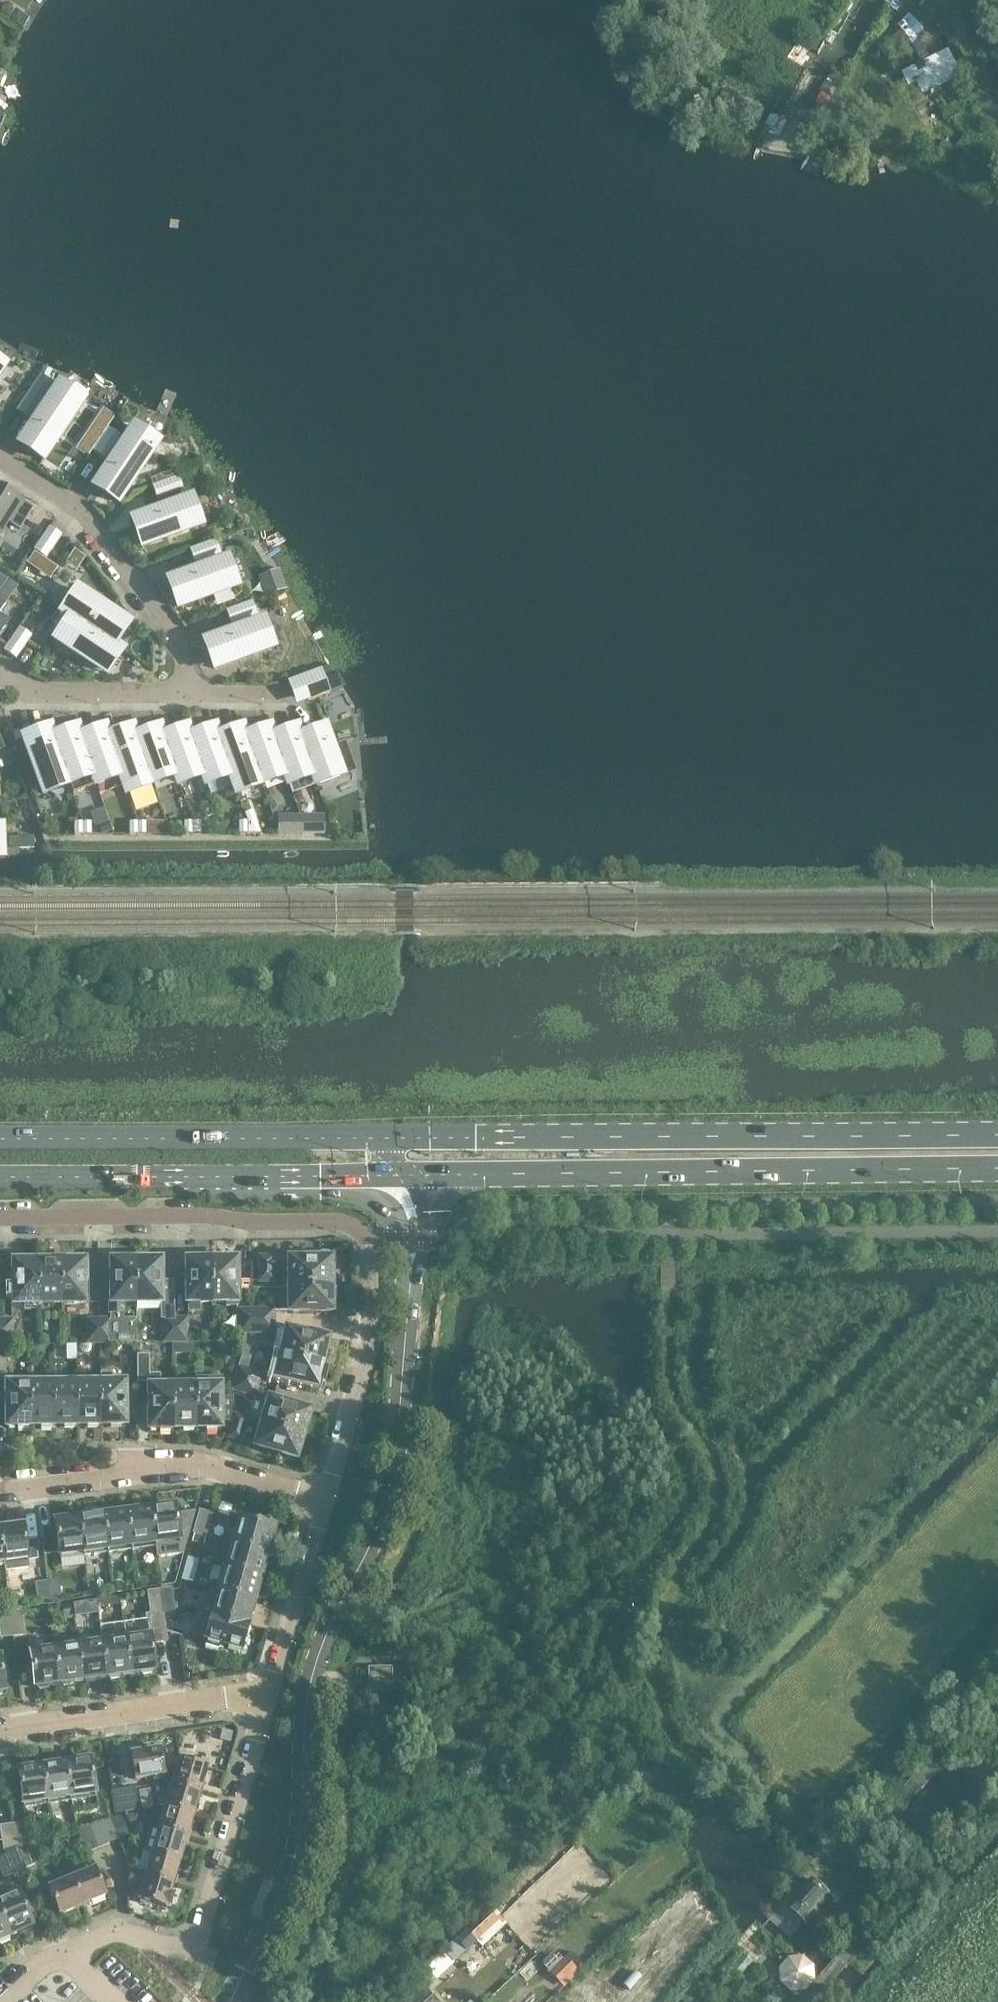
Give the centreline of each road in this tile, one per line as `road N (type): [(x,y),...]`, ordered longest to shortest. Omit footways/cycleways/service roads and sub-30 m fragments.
road 1 (unclassified): [(237,2001),(300,1826),(303,1703),(395,1467),(411,1237)]
road 2 (primary): [(997,1134),(369,1138)]
road 3 (primary): [(403,1175),(997,1168)]
road 4 (residential): [(0,1999),(39,1965),(114,1932),(193,1950),(264,1704)]
road 5 (primary): [(0,1177),(403,1175)]
road 6 (primary): [(369,1138),(0,1140)]
road 7 (residential): [(0,1217),(206,1215),(336,1225),(364,1236)]
road 8 (track): [(819,1983),(850,1951),(829,1868),(945,1750),(997,1737)]
road 9 (residential): [(0,1492),(182,1467),(323,1505)]
road 10 (residential): [(0,459),(86,512),(177,636),(190,695)]
road 11 (residential): [(323,1505),(369,1340),(364,1236)]
road 12 (residential): [(0,1731),(240,1697),(264,1704)]
road 13 (residential): [(264,1704),(323,1505)]
road 14 (residential): [(190,695),(29,694),(0,679)]

